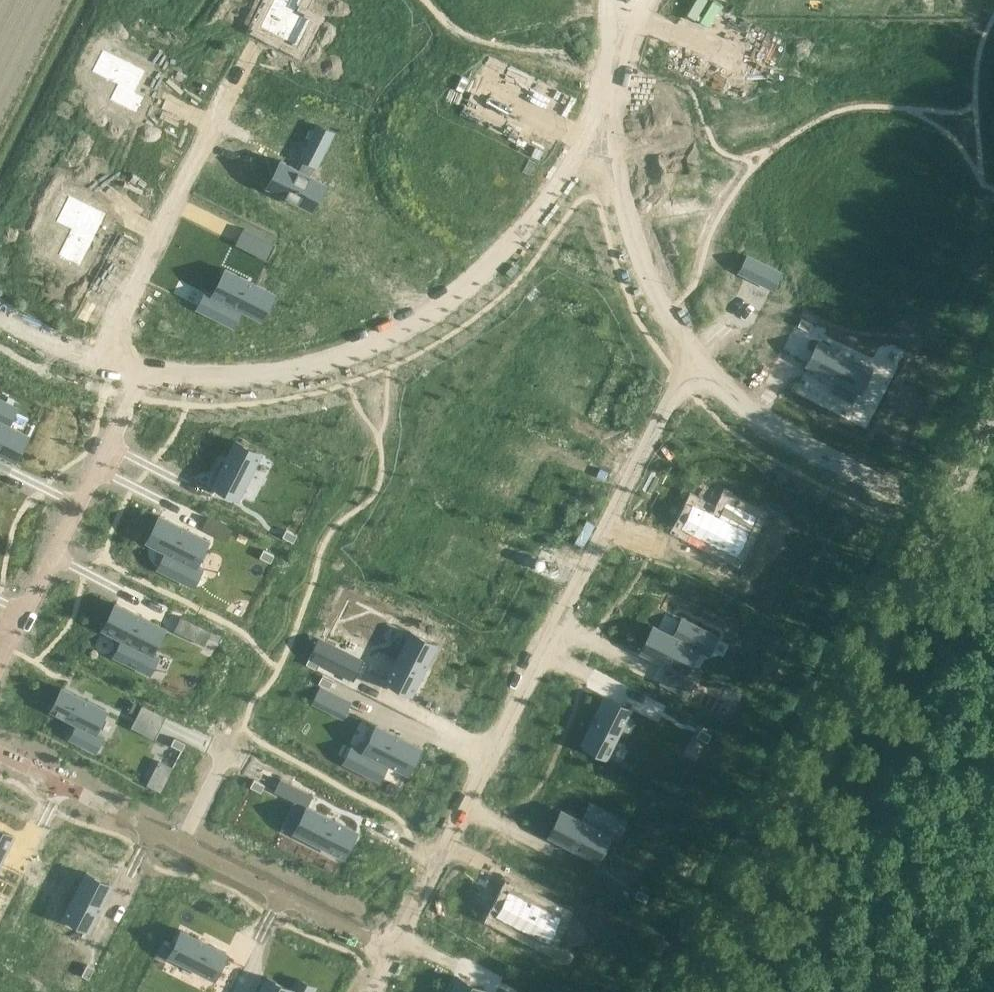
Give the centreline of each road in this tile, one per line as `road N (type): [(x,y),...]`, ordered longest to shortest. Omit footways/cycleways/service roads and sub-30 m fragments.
road 1 (residential): [(389,951),(697,360)]
road 2 (residential): [(138,376),(250,377),(320,363),(389,335),(471,284),(525,237),(615,75)]
road 3 (unclassified): [(701,991),(942,515)]
road 4 (residential): [(138,376),(0,665)]
road 5 (residential): [(95,363),(231,84)]
road 6 (residential): [(615,75),(630,226),(654,288),(697,360)]
road 7 (residential): [(697,360),(781,436),(942,515)]
road 8 (residential): [(181,843),(389,951)]
road 9 (residential): [(0,750),(181,843)]

